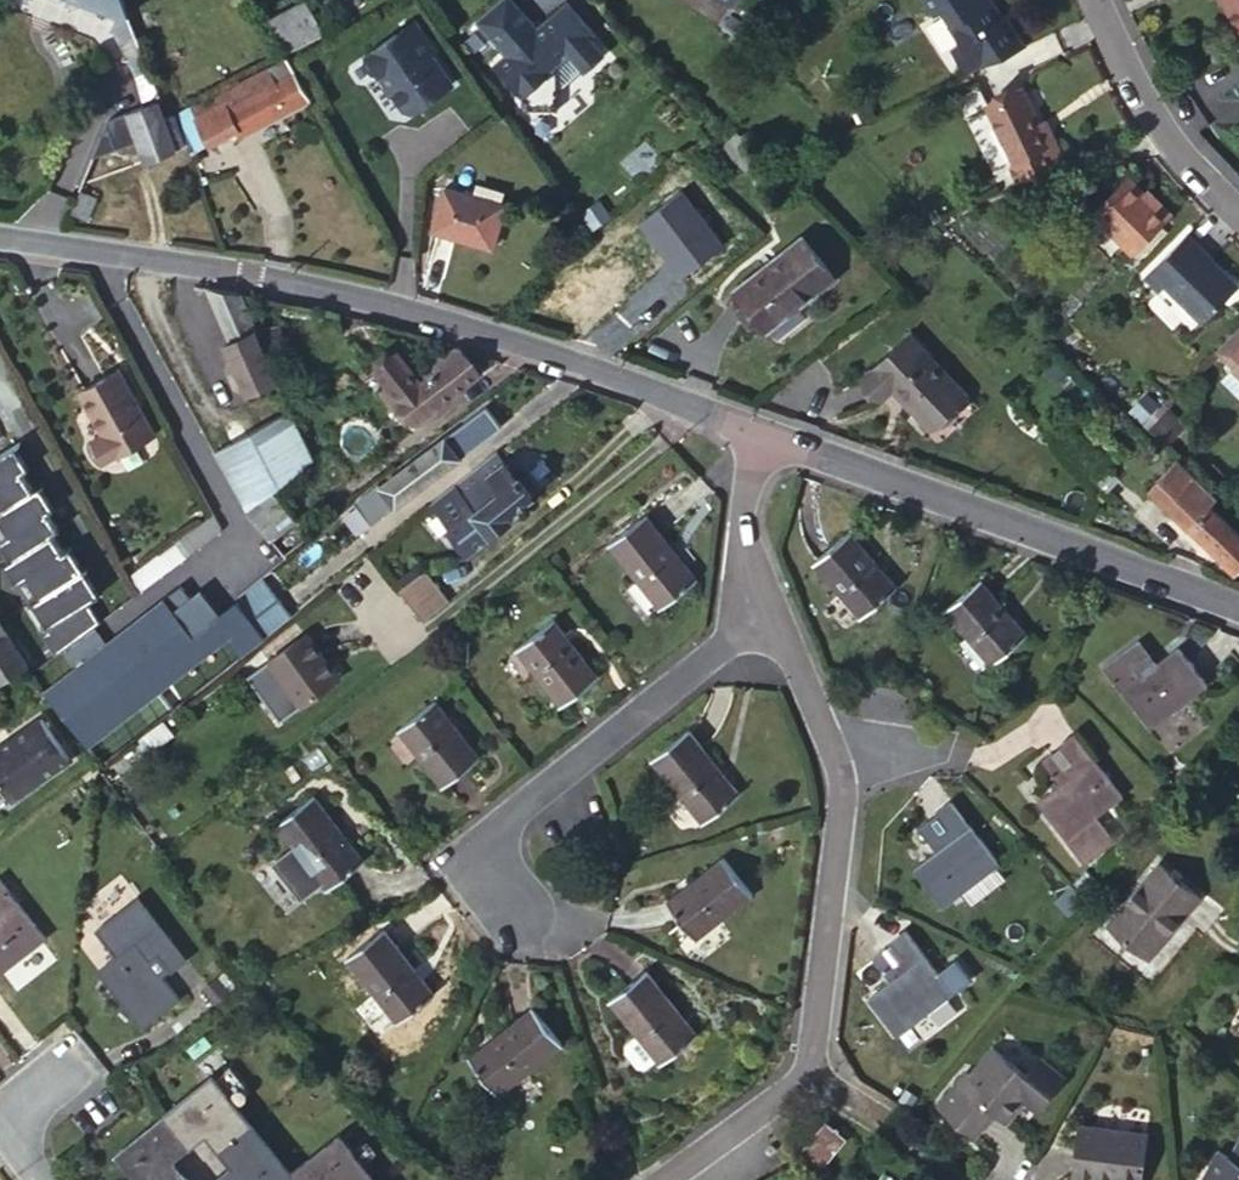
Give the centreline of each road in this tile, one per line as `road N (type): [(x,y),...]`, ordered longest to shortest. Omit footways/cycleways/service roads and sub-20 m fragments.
road 1 (residential): [(762,428),(366,295),(204,261),(0,232)]
road 2 (residential): [(1238,603),(762,428)]
road 3 (residential): [(836,758),(840,808),(806,1066),(661,1179)]
road 4 (residential): [(762,610),(470,851),(520,916)]
road 5 (residential): [(1091,0),(1156,127),(1238,215)]
road 6 (residential): [(762,428),(742,513),(762,610)]
road 7 (residential): [(762,610),(836,758)]

